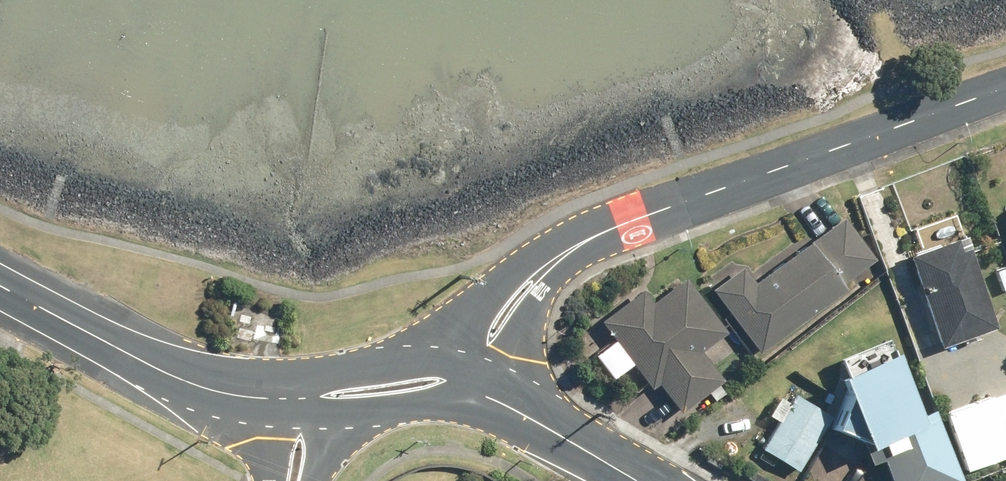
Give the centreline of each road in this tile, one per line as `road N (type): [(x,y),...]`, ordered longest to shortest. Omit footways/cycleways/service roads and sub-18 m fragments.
road 1 (residential): [(1005,85),(587,238),(523,286),(487,348),(458,374)]
road 2 (residential): [(305,398),(243,397),(193,384),(0,287)]
road 3 (residential): [(643,480),(458,374)]
road 4 (residential): [(458,374),(305,398)]

